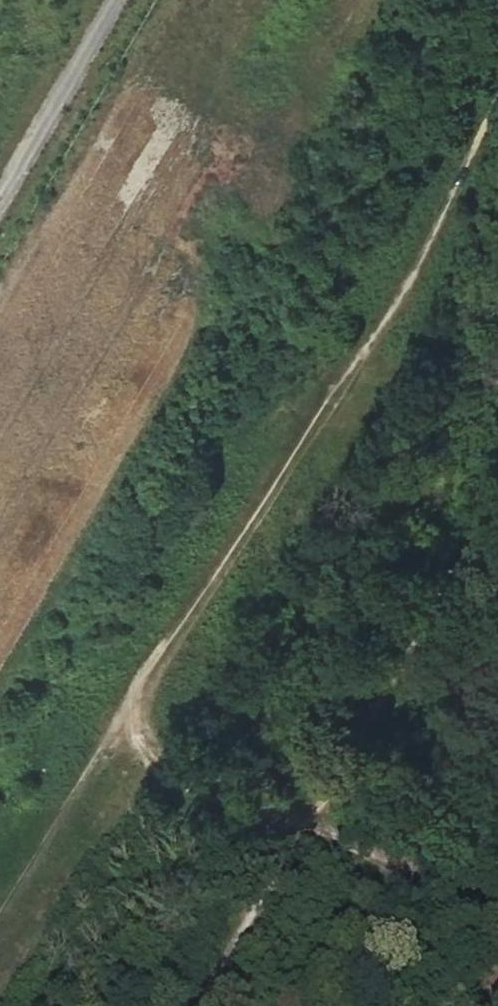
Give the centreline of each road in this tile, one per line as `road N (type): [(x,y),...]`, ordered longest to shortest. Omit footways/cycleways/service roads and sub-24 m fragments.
road 1 (track): [(497,103),(404,293),(139,683),(121,725)]
road 2 (track): [(497,487),(358,741),(196,1005)]
road 3 (track): [(175,0),(0,296)]
road 4 (track): [(121,725),(0,916)]

